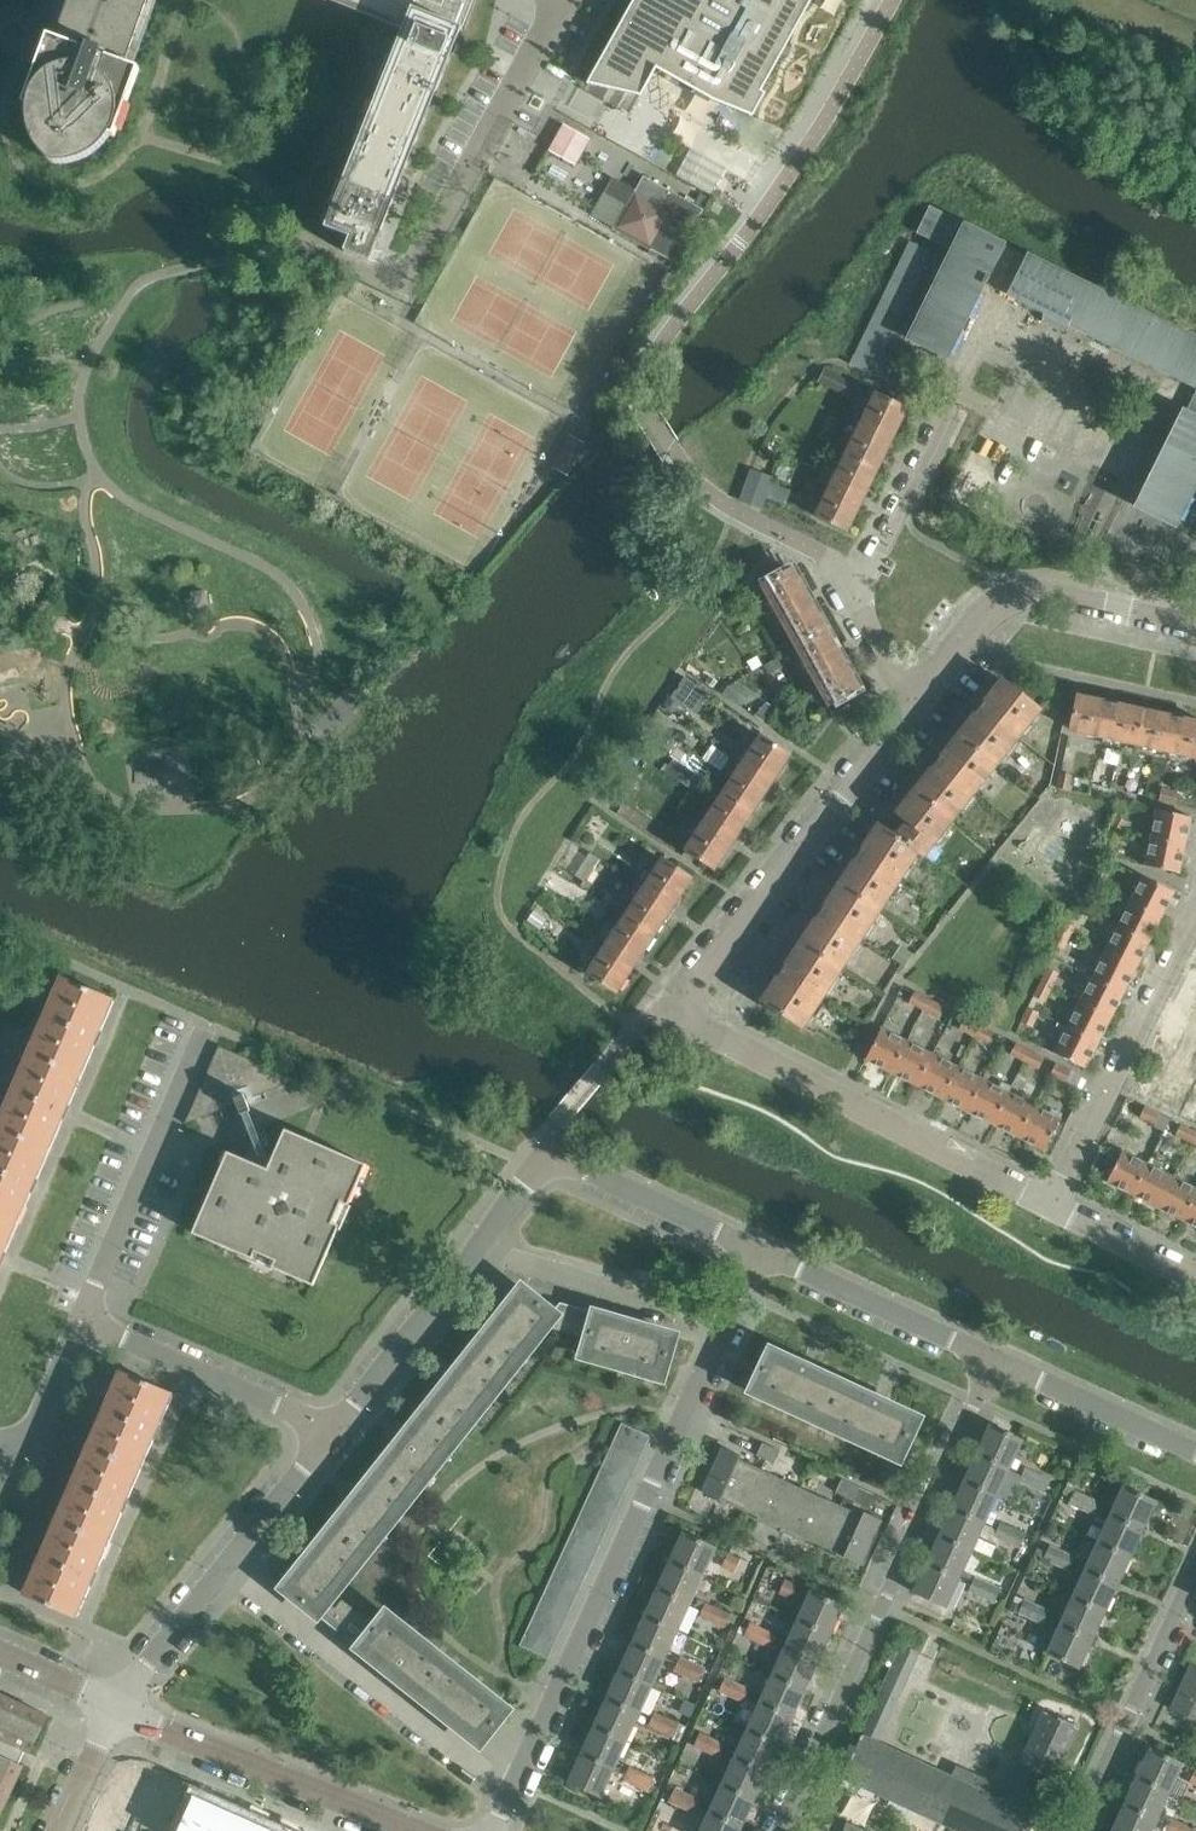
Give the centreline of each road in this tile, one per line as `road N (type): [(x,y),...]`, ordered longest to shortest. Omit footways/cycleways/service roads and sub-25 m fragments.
road 1 (residential): [(1056,1209),(664,1007),(911,709)]
road 2 (residential): [(983,1351),(774,1830)]
road 3 (residential): [(513,1789),(730,1322)]
road 4 (residential): [(513,1789),(228,1568)]
road 5 (residential): [(763,1246),(551,1146),(483,1247)]
road 6 (residential): [(911,709),(853,604),(951,410)]
road 7 (tertiary): [(417,1830),(118,1709)]
road 8 (residential): [(1195,931),(1056,1209)]
road 9 (residential): [(82,1322),(201,1035)]
road 10 (residential): [(1077,1830),(1195,1557)]
road 11 (residential): [(334,1431),(82,1322)]
road 12 (residential): [(730,1322),(483,1247)]
road 13 (residential): [(983,1351),(763,1246)]
road 14 (residential): [(483,1247),(334,1431)]
road 15 (residential): [(1195,1443),(983,1351)]
road 16 (residential): [(1195,628),(1061,600),(1018,599)]
road 17 (residential): [(228,1568),(118,1709)]
road 18 (residential): [(334,1431),(228,1568)]
road 19 (residential): [(82,1322),(36,1427),(24,1439),(0,1443)]
road 20 (residential): [(911,709),(981,620),(1018,599)]
road 21 (residential): [(1195,1279),(1056,1209)]
road 22 (unclassified): [(56,1830),(118,1709)]
road 23 (tertiary): [(118,1709),(0,1657)]

